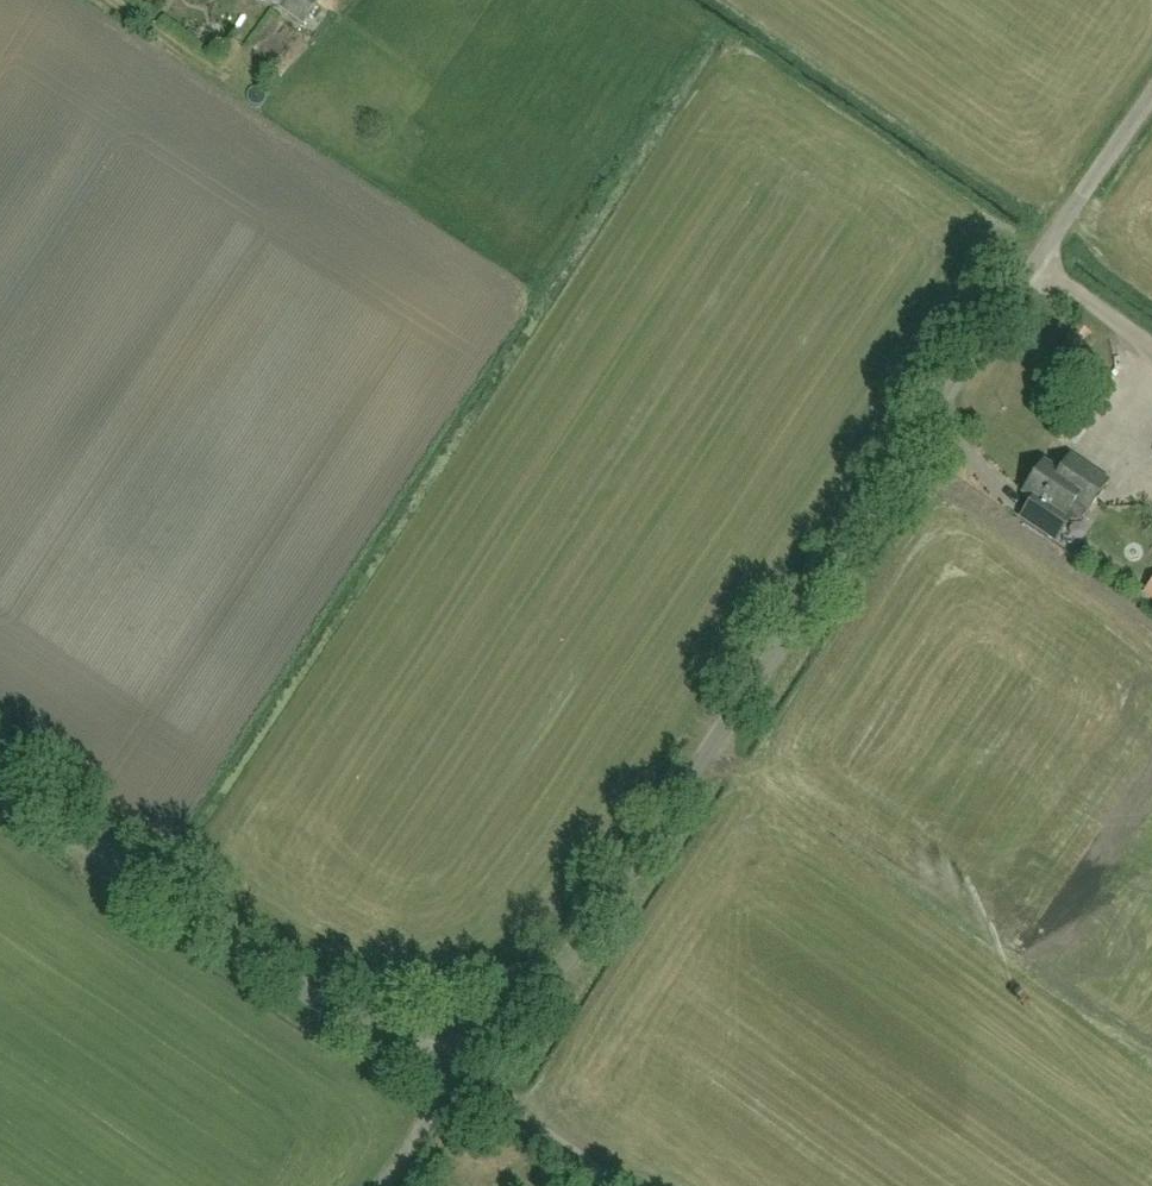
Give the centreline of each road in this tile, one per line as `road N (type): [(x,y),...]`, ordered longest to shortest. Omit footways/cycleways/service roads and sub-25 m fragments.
road 1 (unclassified): [(1151,93),(579,945),(491,1016),(430,1028),(322,1002),(0,781)]

